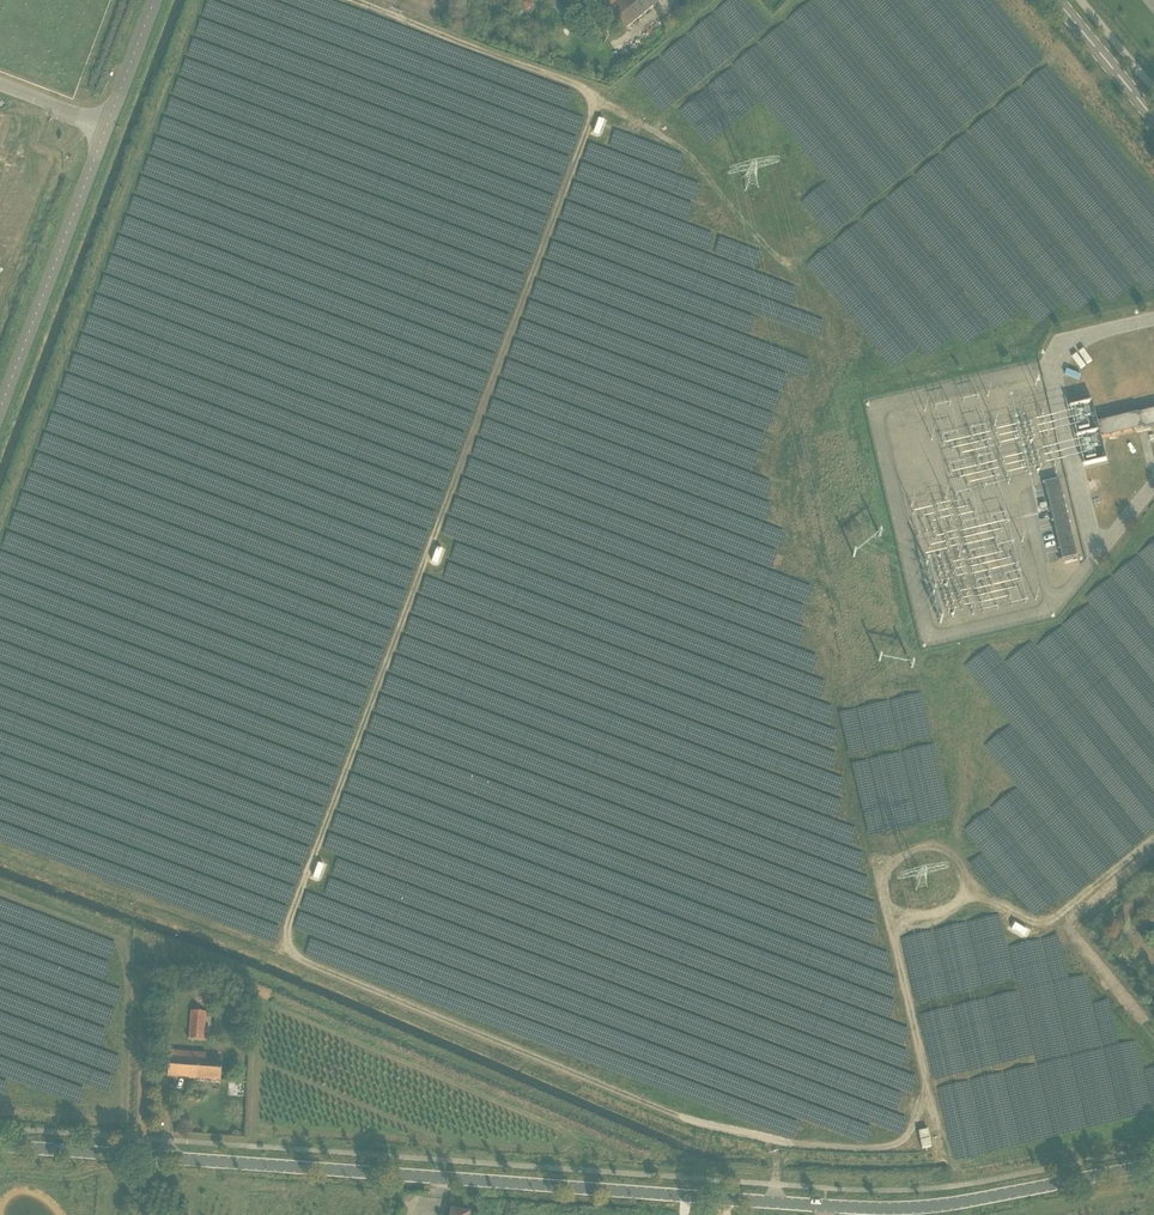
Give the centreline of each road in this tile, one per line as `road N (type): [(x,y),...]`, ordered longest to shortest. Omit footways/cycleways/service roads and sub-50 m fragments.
road 1 (tertiary): [(1153,1164),(932,1207),(852,1208),(0,1146)]
road 2 (unclassified): [(0,412),(108,125)]
road 3 (tertiary): [(1153,118),(1057,0)]
road 4 (unclassified): [(155,0),(108,125)]

